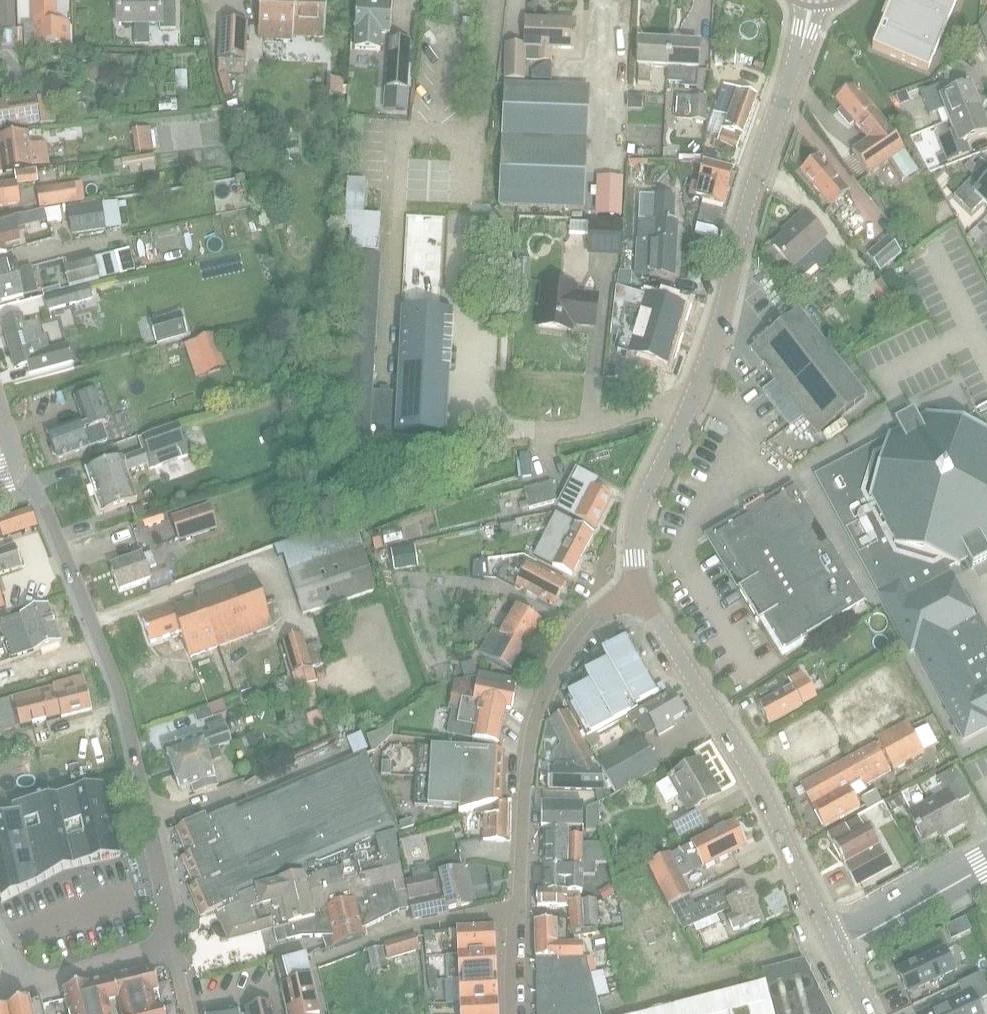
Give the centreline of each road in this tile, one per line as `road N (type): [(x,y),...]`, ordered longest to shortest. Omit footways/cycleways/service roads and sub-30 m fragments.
road 1 (tertiary): [(641,593),(634,557),(638,513),(709,354),(811,0)]
road 2 (residential): [(173,944),(114,674),(44,505),(10,472)]
road 3 (residential): [(511,1013),(524,781),(539,706),(589,621),(641,593)]
road 4 (tertiary): [(830,937),(757,785),(641,593)]
road 5 (residential): [(830,937),(986,854)]

